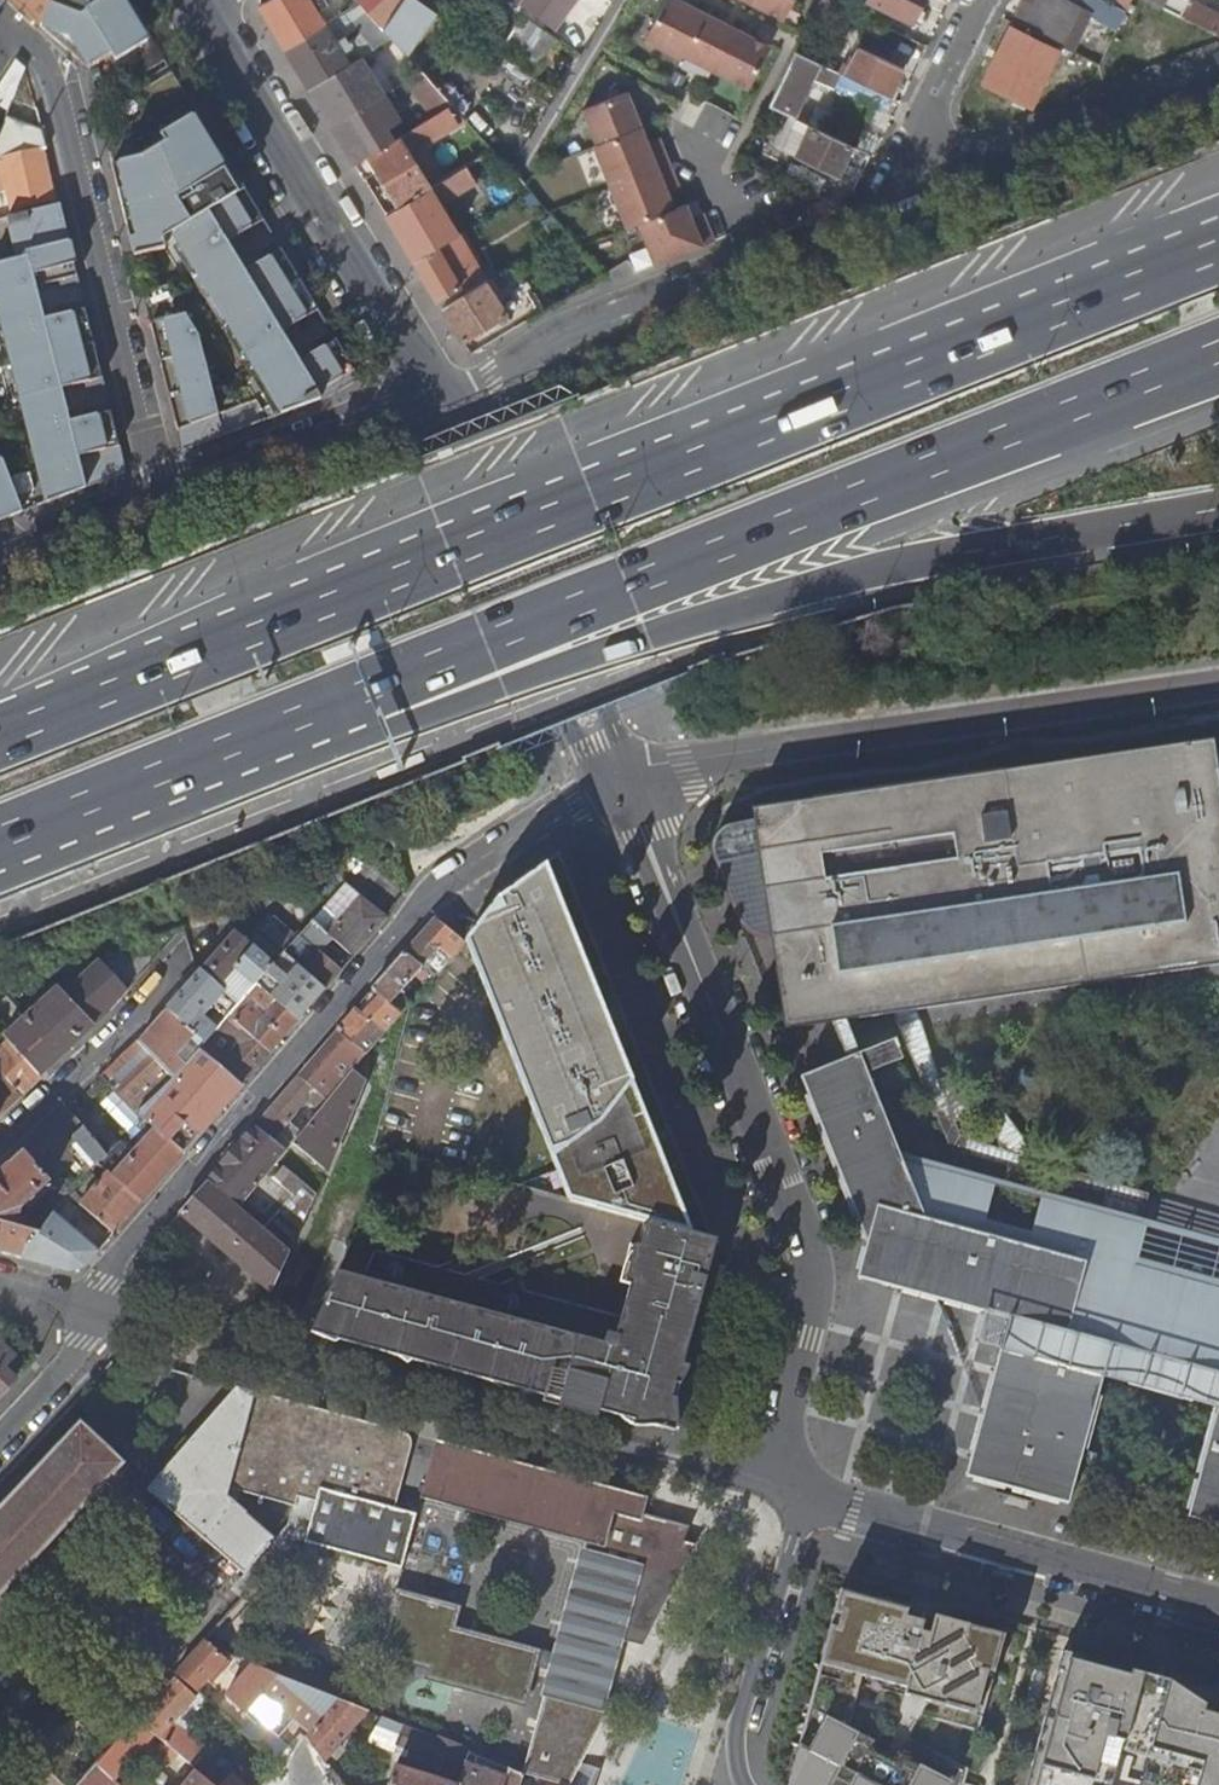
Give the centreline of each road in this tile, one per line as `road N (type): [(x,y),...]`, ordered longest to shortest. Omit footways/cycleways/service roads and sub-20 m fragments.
road 1 (motorway): [(1218,244),(591,489),(0,734)]
road 2 (motorway): [(377,699),(1218,357)]
road 3 (motorway): [(377,699),(446,711),(646,635),(961,554),(1218,511)]
road 4 (residential): [(94,1312),(106,1277),(414,907),(566,804),(632,792)]
road 5 (residential): [(632,792),(812,1265),(756,1491)]
road 6 (residential): [(756,1491),(613,1455),(574,1455),(94,1312)]
road 7 (residential): [(632,792),(689,774),(1218,687)]
road 8 (residential): [(915,152),(887,204),(546,340),(441,414)]
road 9 (residential): [(160,494),(55,86),(16,32)]
road 10 (residential): [(202,12),(426,384)]
road 11 (residential): [(1218,1613),(802,1503)]
road 12 (residential): [(441,414),(632,792)]
road 13 (motorway): [(0,850),(377,699)]
road 14 (residential): [(1218,71),(980,167),(915,152)]
road 15 (residential): [(0,1142),(75,1073),(204,929)]
road 16 (residential): [(743,1784),(733,1734),(802,1503)]
road 17 (residential): [(160,494),(390,409),(426,384)]
road 18 (residential): [(0,555),(160,494)]
road 19 (residential): [(915,152),(987,0)]
road 20 (residential): [(94,1312),(84,1342),(0,1435)]

